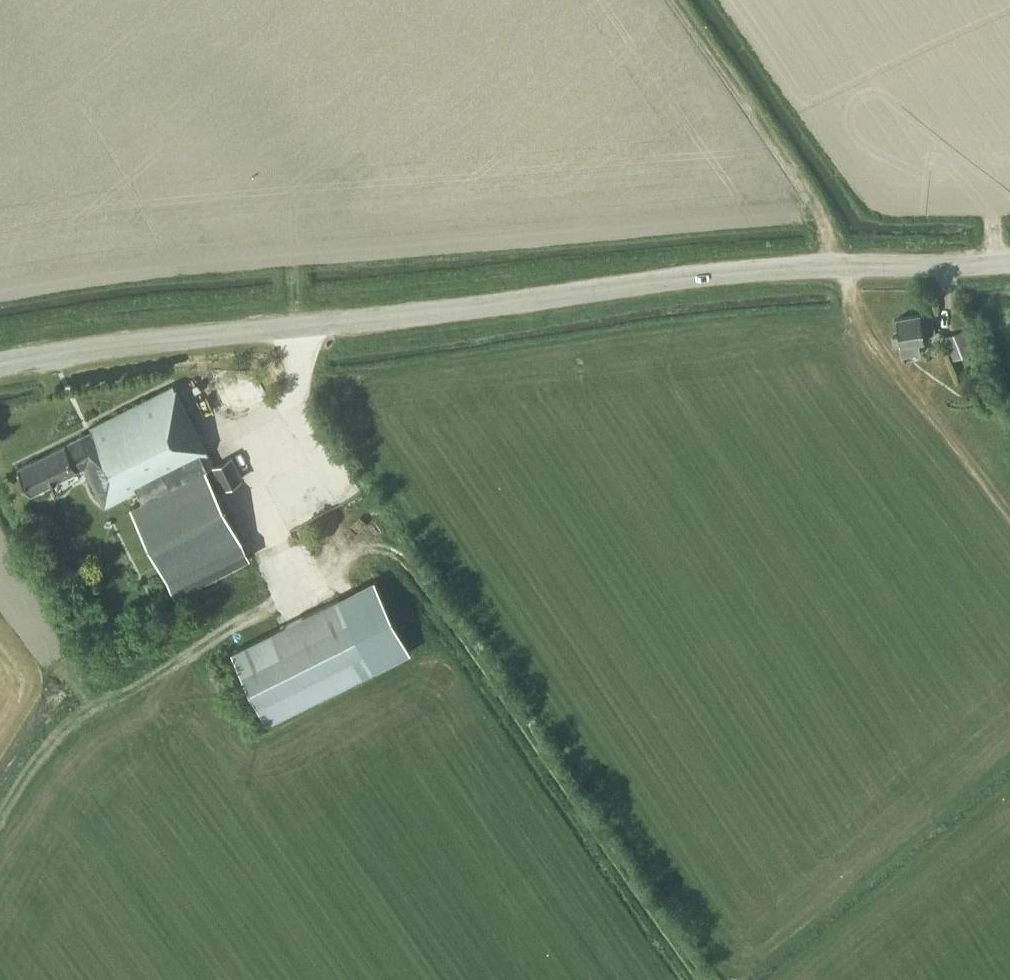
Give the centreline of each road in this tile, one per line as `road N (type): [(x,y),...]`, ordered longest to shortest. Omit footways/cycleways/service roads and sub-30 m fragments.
road 1 (tertiary): [(0,364),(704,275),(1009,261)]

